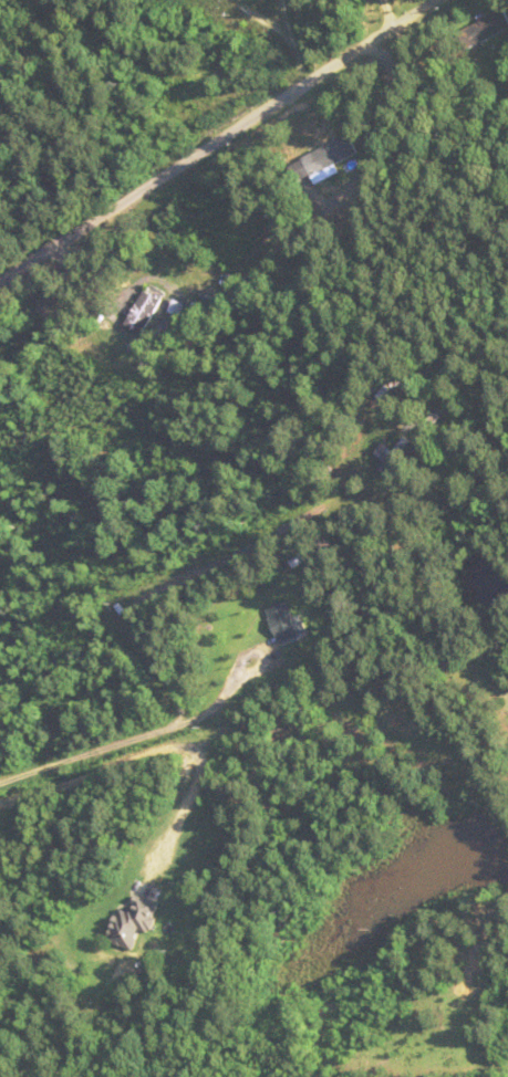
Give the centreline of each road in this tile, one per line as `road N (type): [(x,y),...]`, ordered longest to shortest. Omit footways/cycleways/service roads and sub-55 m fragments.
road 1 (residential): [(0,286),(440,0)]
road 2 (residential): [(0,784),(196,719),(224,698)]

